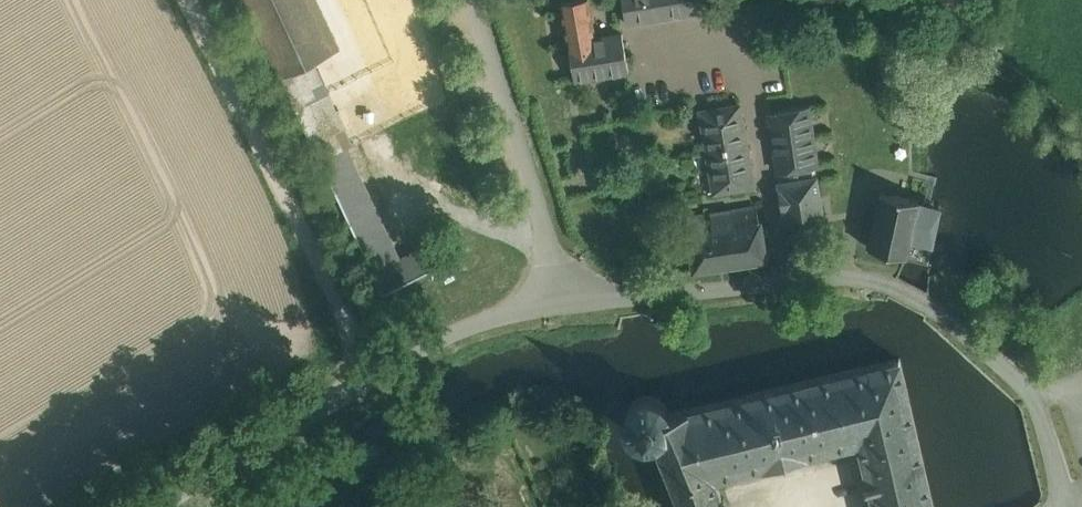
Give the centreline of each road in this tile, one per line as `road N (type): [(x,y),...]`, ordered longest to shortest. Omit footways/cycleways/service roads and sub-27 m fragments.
road 1 (unclassified): [(143,506),(433,337),(553,301),(782,281)]
road 2 (track): [(183,0),(347,323),(352,378)]
road 3 (residential): [(628,51),(742,33),(782,281)]

